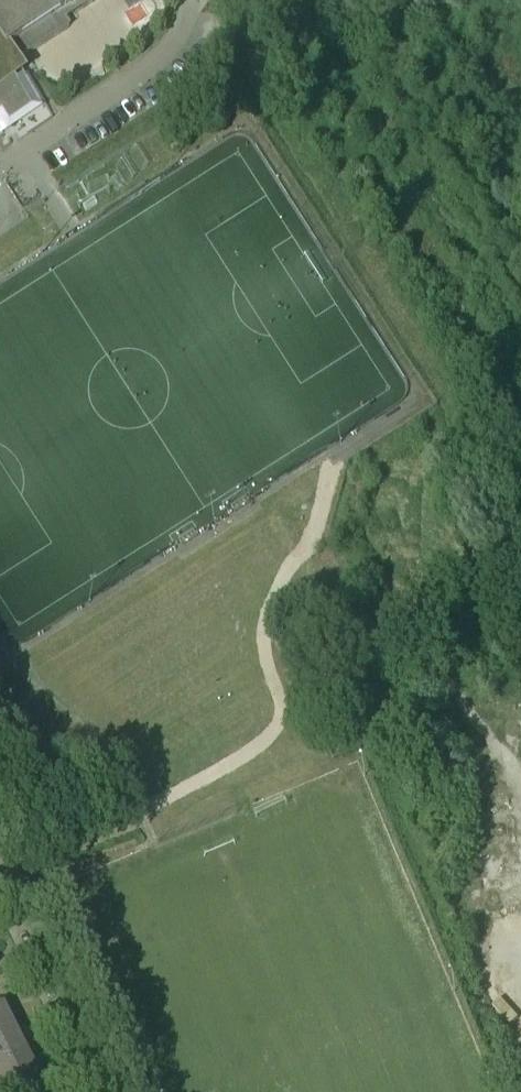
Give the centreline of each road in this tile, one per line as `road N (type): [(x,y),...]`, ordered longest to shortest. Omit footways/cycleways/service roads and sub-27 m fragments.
road 1 (unclassified): [(104,1091),(0,870)]

